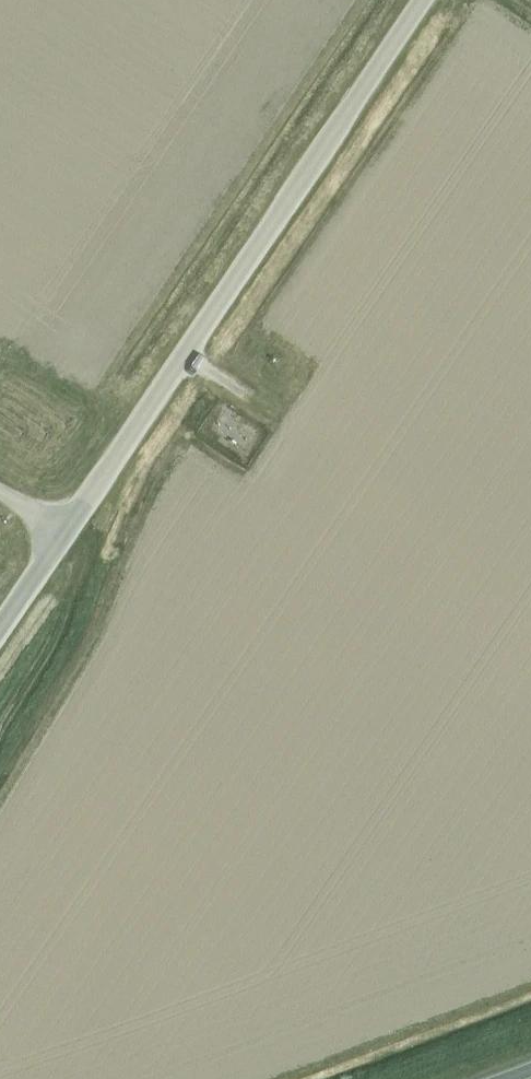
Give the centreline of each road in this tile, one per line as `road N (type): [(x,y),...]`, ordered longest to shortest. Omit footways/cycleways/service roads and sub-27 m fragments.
road 1 (unclassified): [(0,627),(423,0)]

